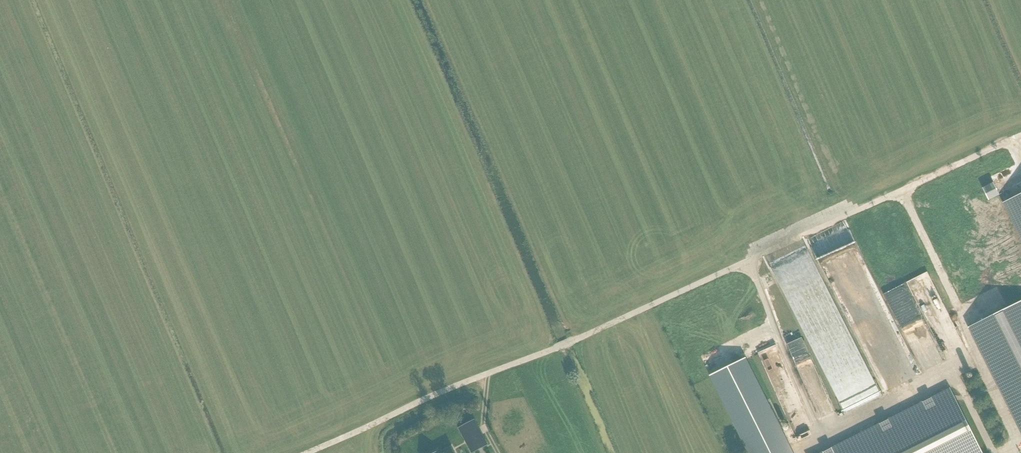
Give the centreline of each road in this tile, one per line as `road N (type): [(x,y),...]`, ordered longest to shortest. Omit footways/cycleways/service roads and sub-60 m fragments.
road 1 (track): [(1020,136),(573,341),(302,452)]
road 2 (track): [(951,370),(971,355),(902,191)]
road 3 (track): [(821,435),(748,262)]

